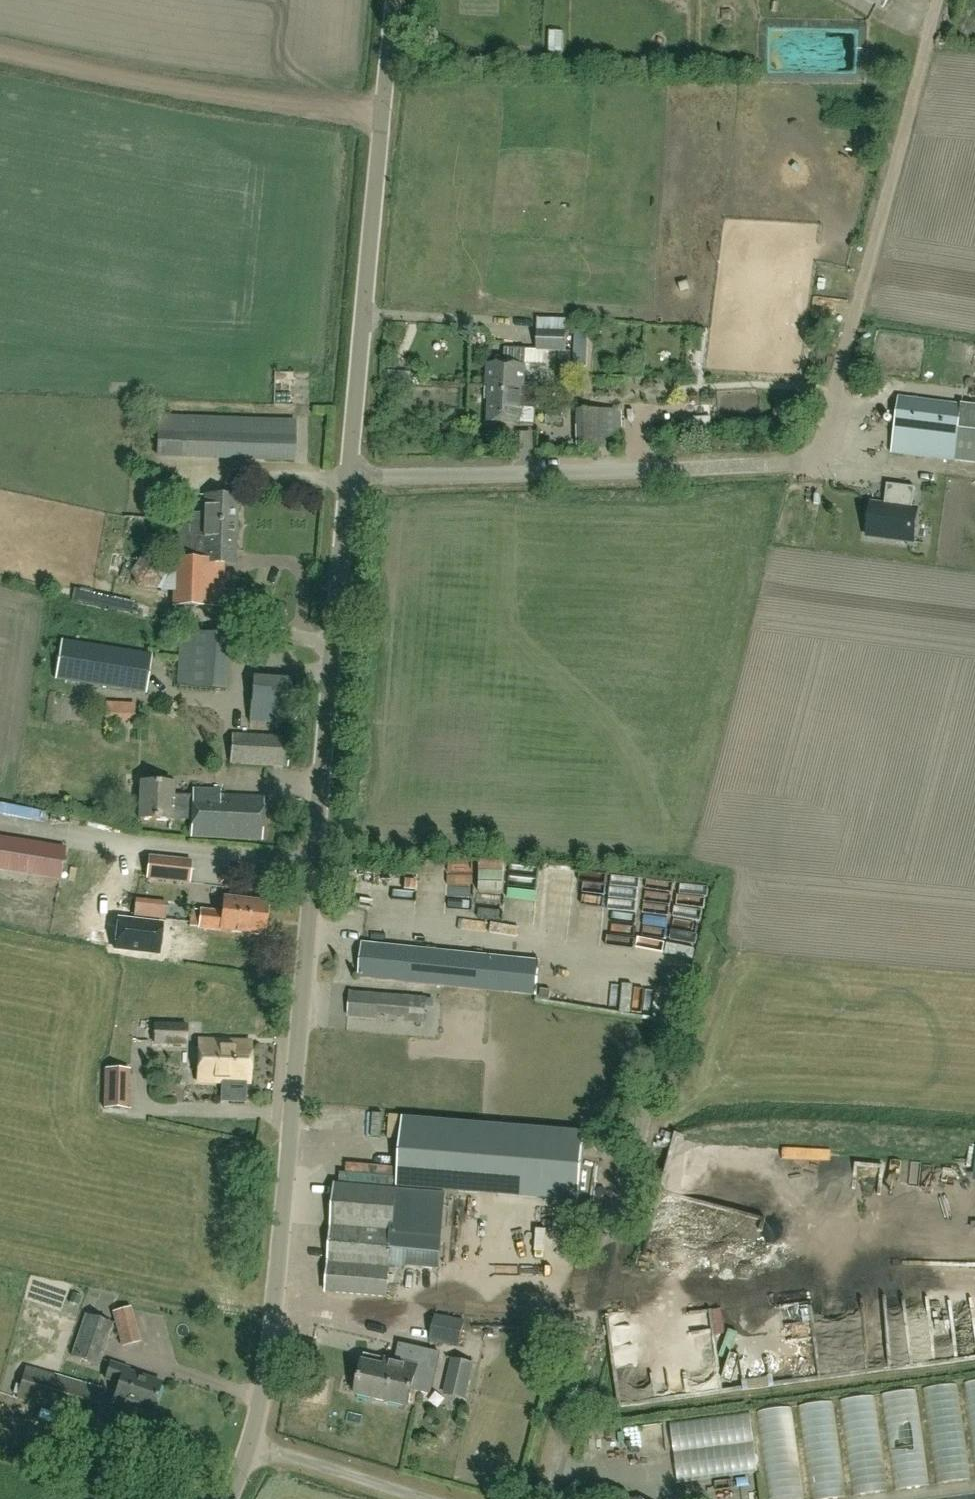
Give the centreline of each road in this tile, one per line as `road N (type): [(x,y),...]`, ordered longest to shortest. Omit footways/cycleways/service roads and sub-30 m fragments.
road 1 (unclassified): [(248,1443),(272,1316),(393,0)]
road 2 (track): [(348,477),(811,458),(823,442),(939,0)]
road 3 (unclassified): [(548,1498),(673,1007)]
road 4 (track): [(0,50),(227,95),(383,110)]
road 5 (track): [(228,1498),(0,1430)]
road 6 (unclassified): [(248,1443),(431,1498)]

